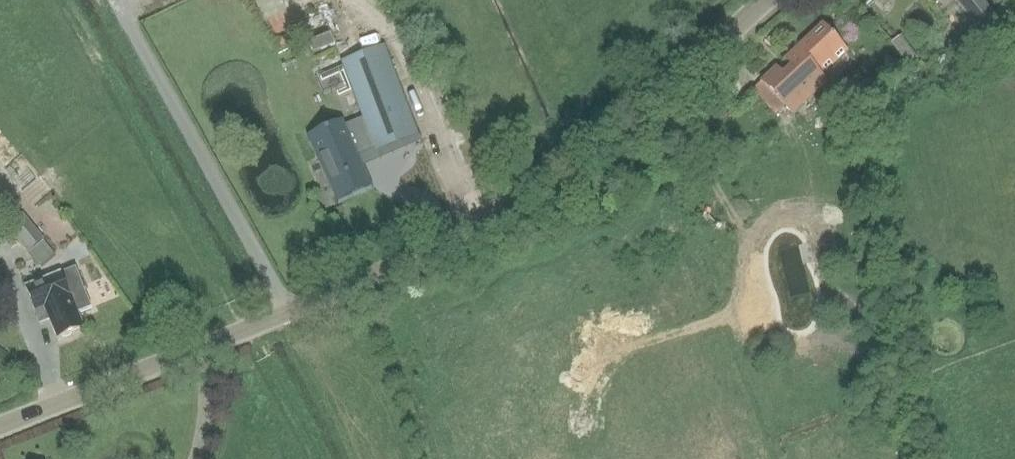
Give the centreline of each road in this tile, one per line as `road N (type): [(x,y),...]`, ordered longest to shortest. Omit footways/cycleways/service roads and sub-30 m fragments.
road 1 (tertiary): [(0,425),(309,303),(466,227),(765,0)]

